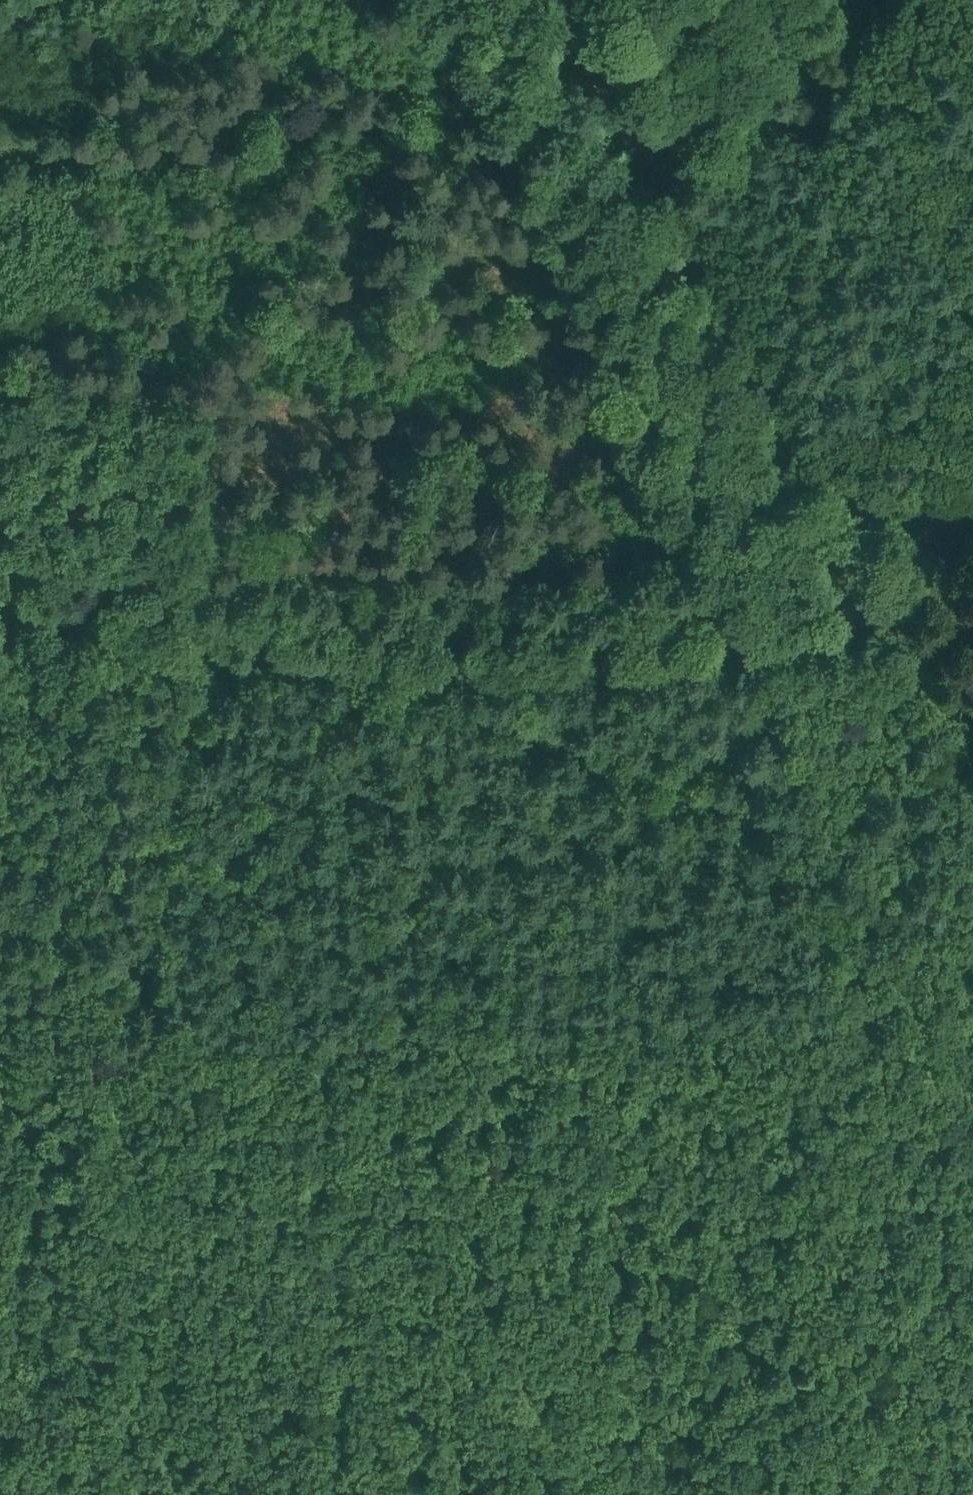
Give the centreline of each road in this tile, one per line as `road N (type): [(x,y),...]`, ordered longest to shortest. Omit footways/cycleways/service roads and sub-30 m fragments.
road 1 (track): [(884,599),(838,638),(712,659),(584,663),(257,657),(178,648),(0,609)]
road 2 (track): [(827,487),(561,0)]
road 3 (track): [(972,766),(884,599)]
road 4 (track): [(972,512),(889,507),(827,487)]
road 5 (track): [(884,599),(827,487)]

